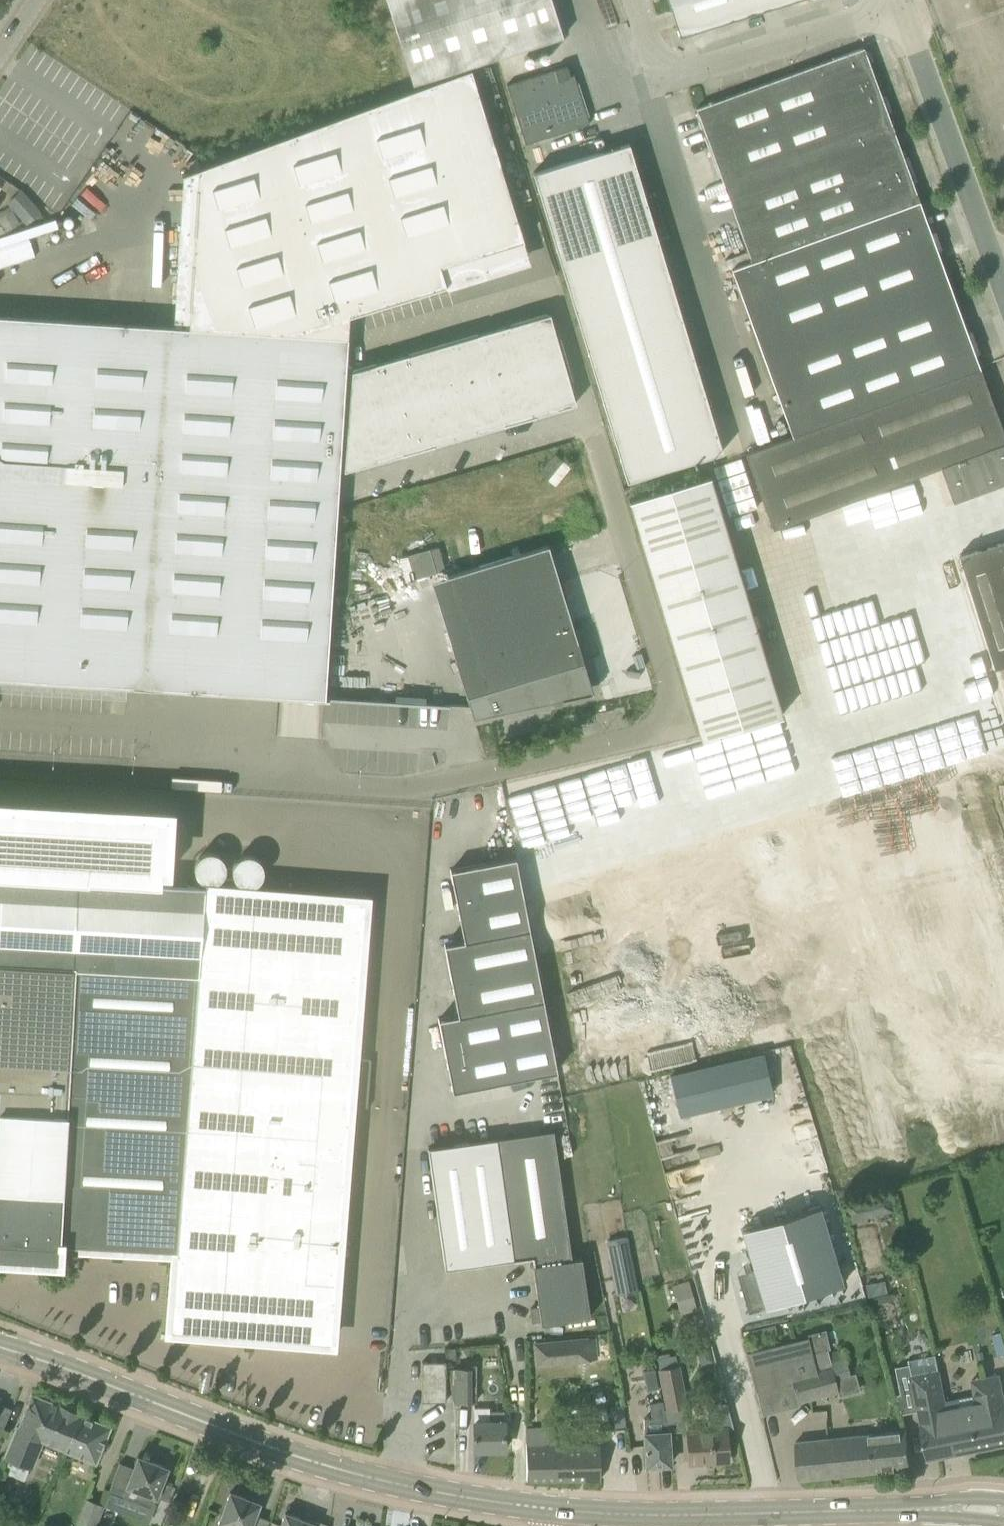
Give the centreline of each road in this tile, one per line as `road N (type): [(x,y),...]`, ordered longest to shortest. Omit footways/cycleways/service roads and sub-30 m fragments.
road 1 (unclassified): [(0,770),(402,796),(665,733),(674,713),(589,424)]
road 2 (tertiary): [(0,1346),(379,1480),(547,1511)]
road 3 (tertiary): [(547,1511),(1003,1515)]
road 4 (residential): [(1003,292),(901,0)]

